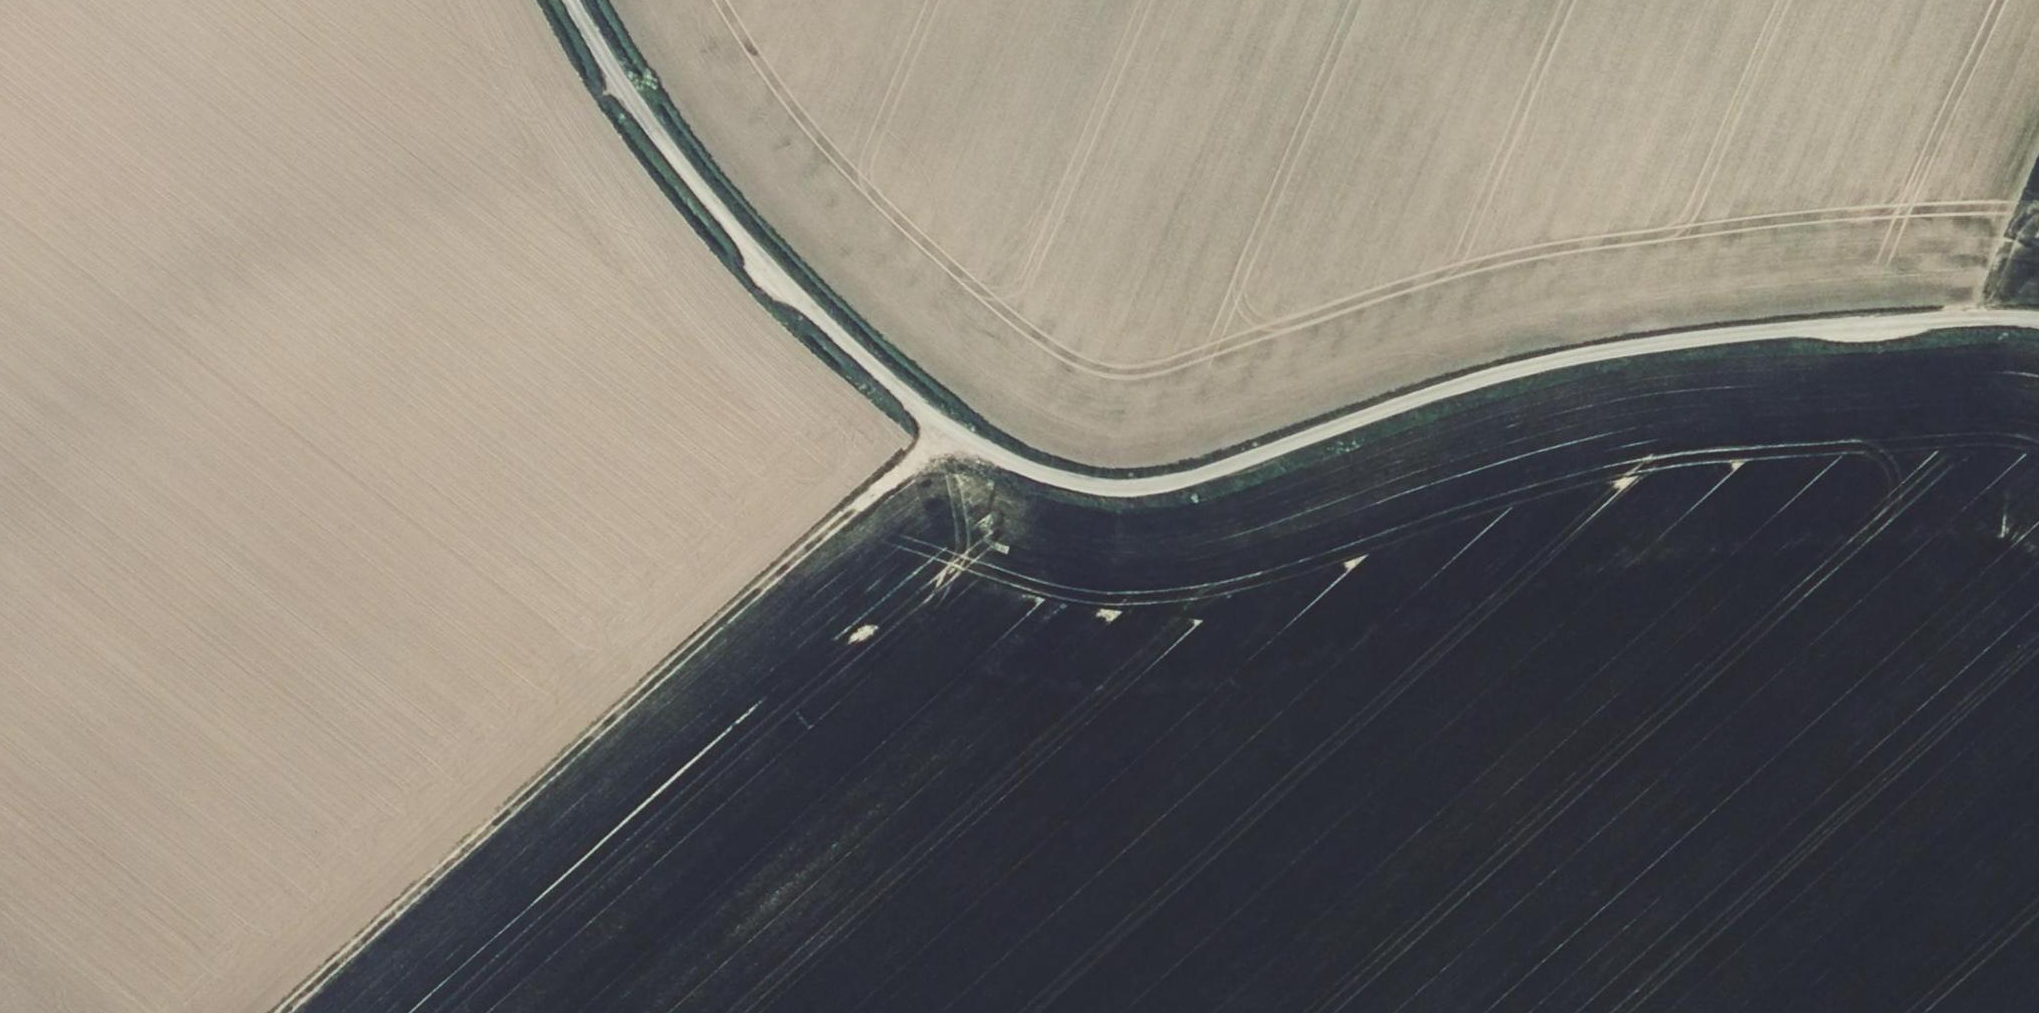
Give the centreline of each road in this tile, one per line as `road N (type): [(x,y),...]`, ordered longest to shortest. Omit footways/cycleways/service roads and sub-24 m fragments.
road 1 (residential): [(570,0),(662,145),(823,323),(950,429),(1076,483),(1167,484),(1458,386),(1587,355),(1766,331),(2038,320)]
road 2 (track): [(950,429),(291,1012)]

